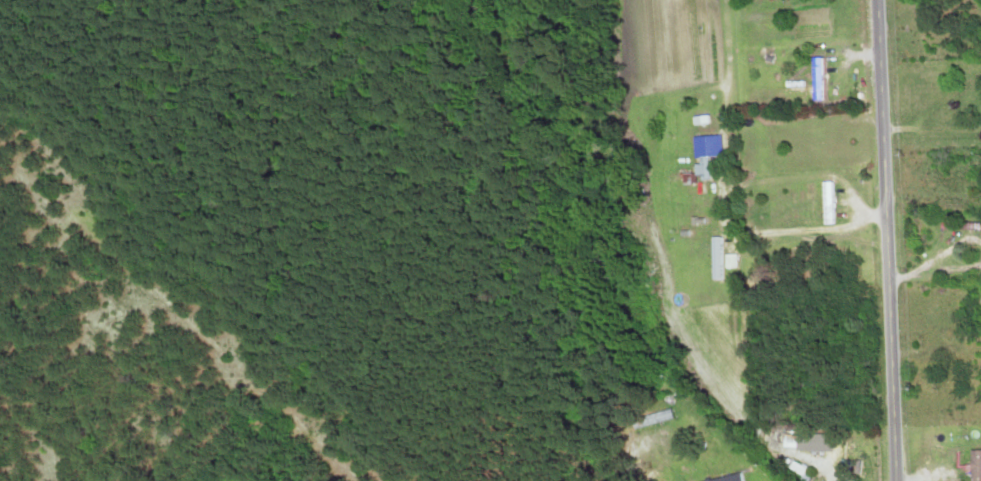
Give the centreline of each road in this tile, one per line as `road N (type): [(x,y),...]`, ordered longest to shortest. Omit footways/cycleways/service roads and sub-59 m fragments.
road 1 (tertiary): [(897,480),(879,0)]

